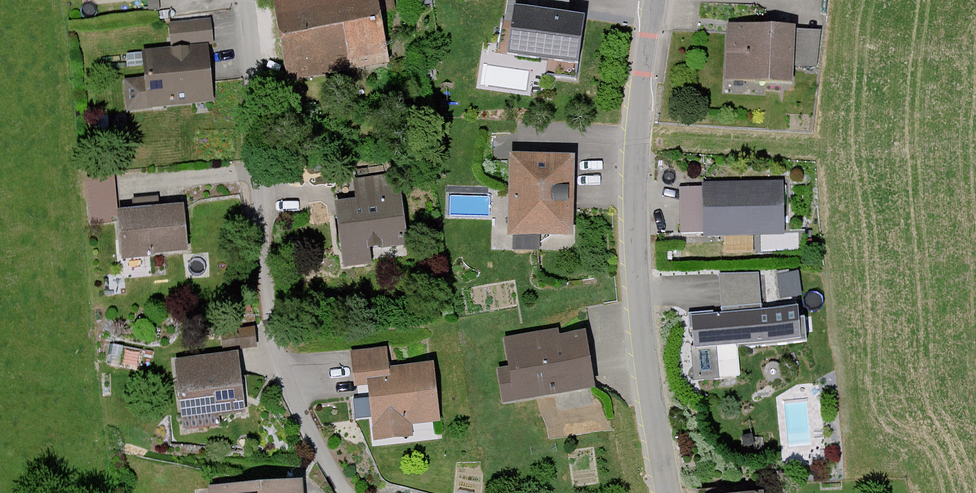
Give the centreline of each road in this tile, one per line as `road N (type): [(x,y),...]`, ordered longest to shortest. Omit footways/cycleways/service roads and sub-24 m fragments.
road 1 (residential): [(348,492),(297,402),(271,321),(246,0)]
road 2 (tertiary): [(654,0),(632,134),(634,280),(664,492)]

